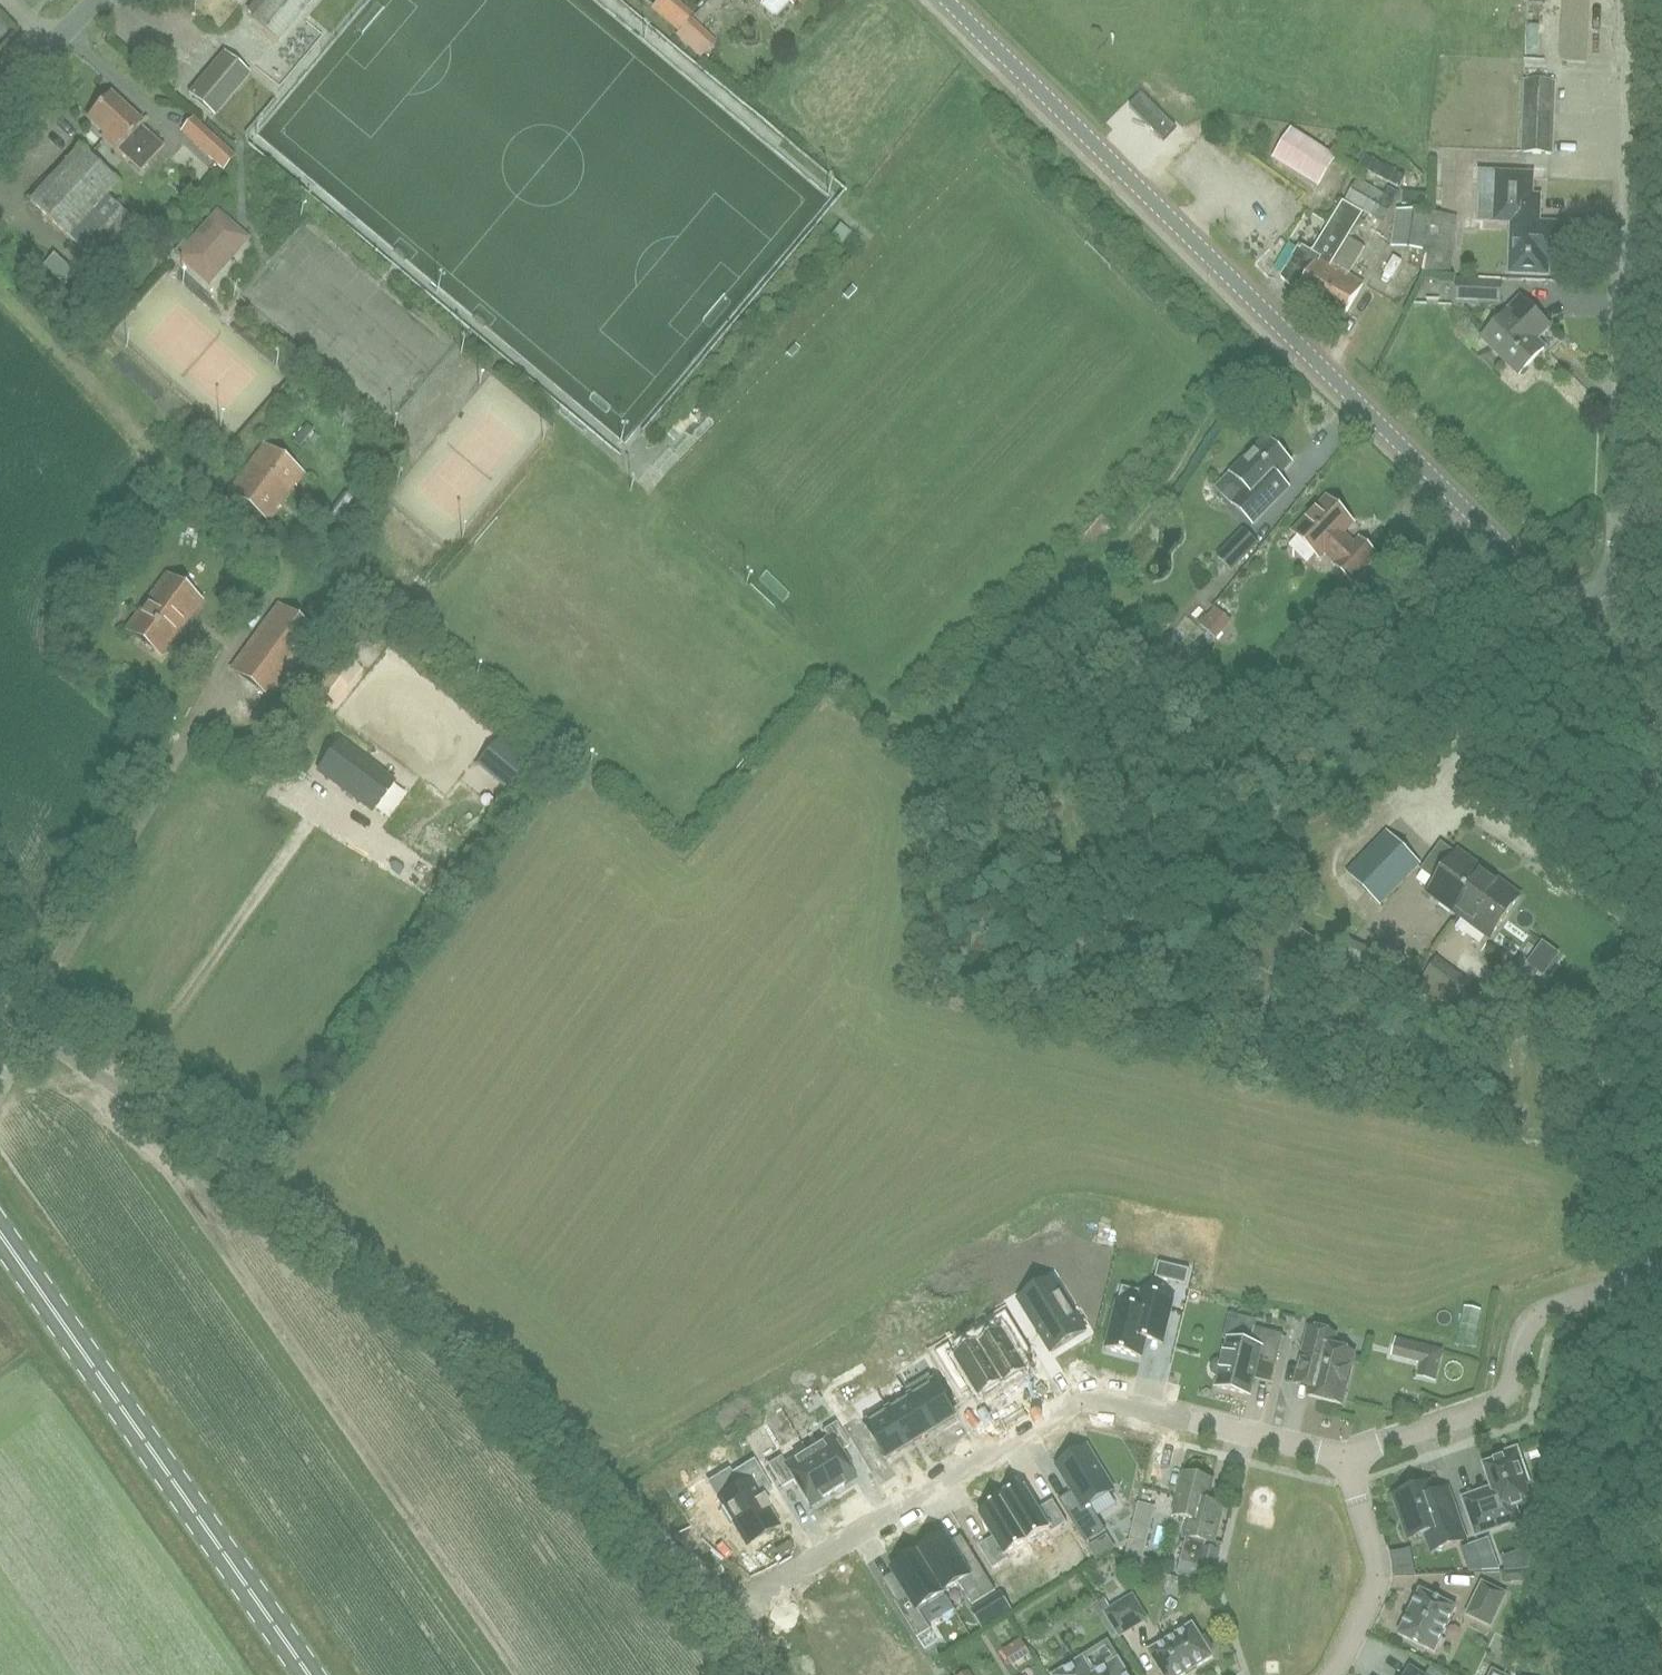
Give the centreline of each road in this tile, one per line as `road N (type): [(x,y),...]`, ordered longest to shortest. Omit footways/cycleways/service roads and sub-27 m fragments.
road 1 (unclassified): [(726,1612),(569,1434),(470,1342),(264,1182),(32,1031)]
road 2 (tertiary): [(1574,622),(946,0)]
road 3 (residential): [(1574,622),(1600,595),(1616,546),(1638,0)]
road 4 (primary): [(309,1674),(0,1229)]
road 5 (residential): [(726,1612),(1083,1395),(1190,1418)]
road 6 (residential): [(1661,1274),(1535,1321),(1507,1392),(1487,1408),(1345,1458)]
road 7 (unclassified): [(1332,1674),(1377,1577),(1345,1458)]
road 8 (tertiary): [(1661,823),(1617,702),(1574,622)]
road 9 (residential): [(1345,1458),(1190,1418)]

